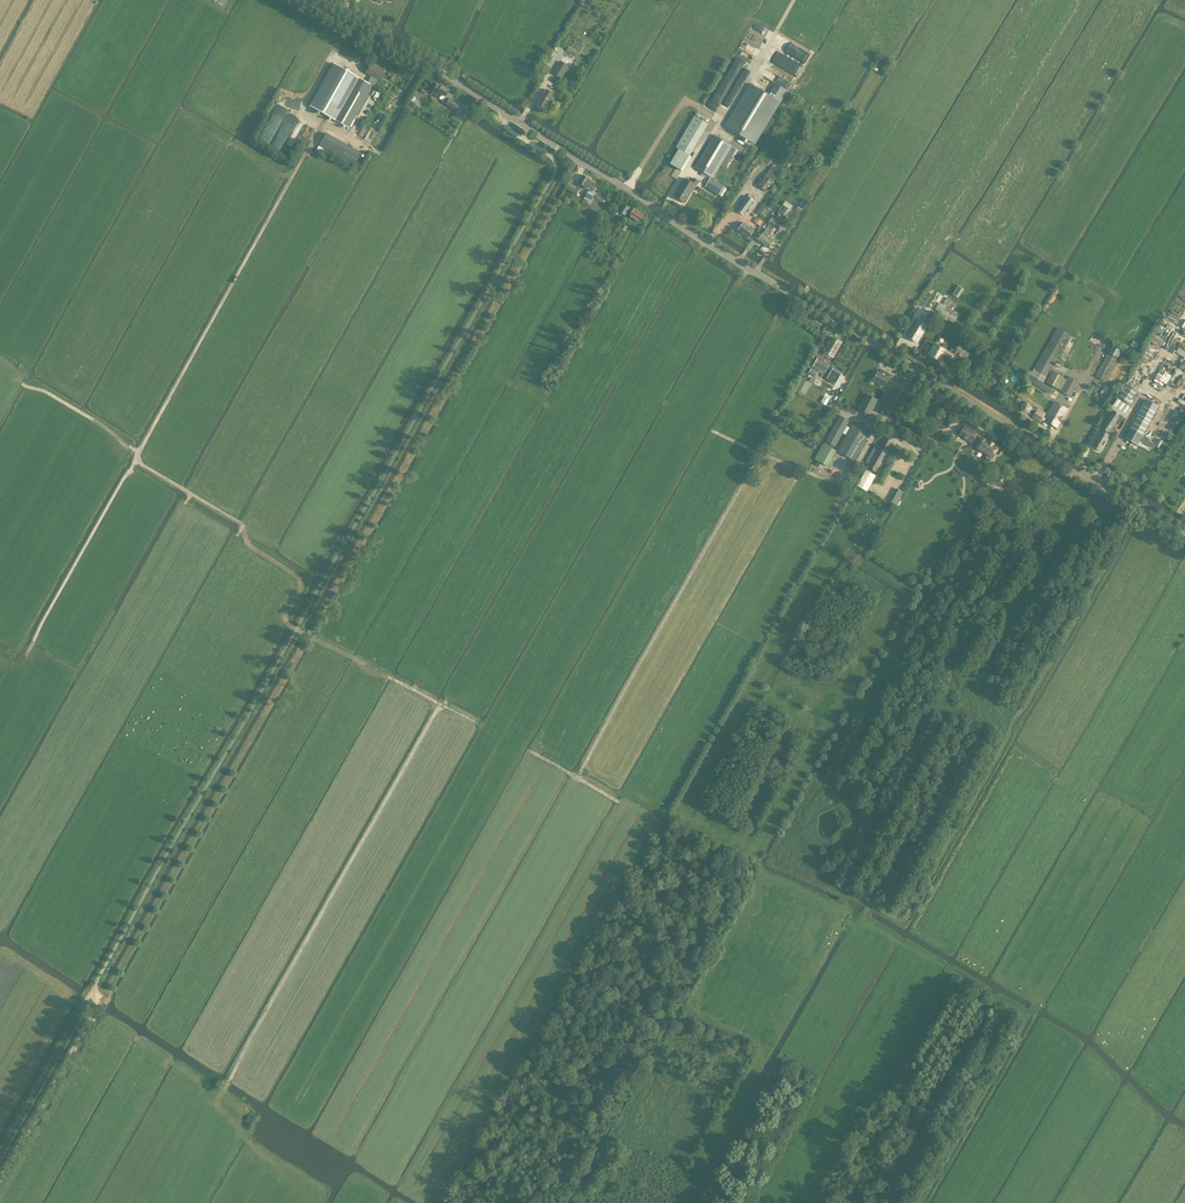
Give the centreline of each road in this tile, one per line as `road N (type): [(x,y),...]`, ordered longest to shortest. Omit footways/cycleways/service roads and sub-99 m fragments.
road 1 (track): [(228,1082),(442,705),(582,770),(758,453),(845,484),(916,369)]
road 2 (tertiary): [(1184,536),(549,141)]
road 3 (track): [(132,461),(324,127),(304,109),(334,51),(362,61),(377,34)]
road 4 (tertiary): [(323,0),(549,141)]
road 5 (track): [(660,212),(793,0)]
road 6 (track): [(0,1154),(99,980)]
road 7 (track): [(35,636),(132,461)]
road 8 (track): [(243,529),(132,461)]

